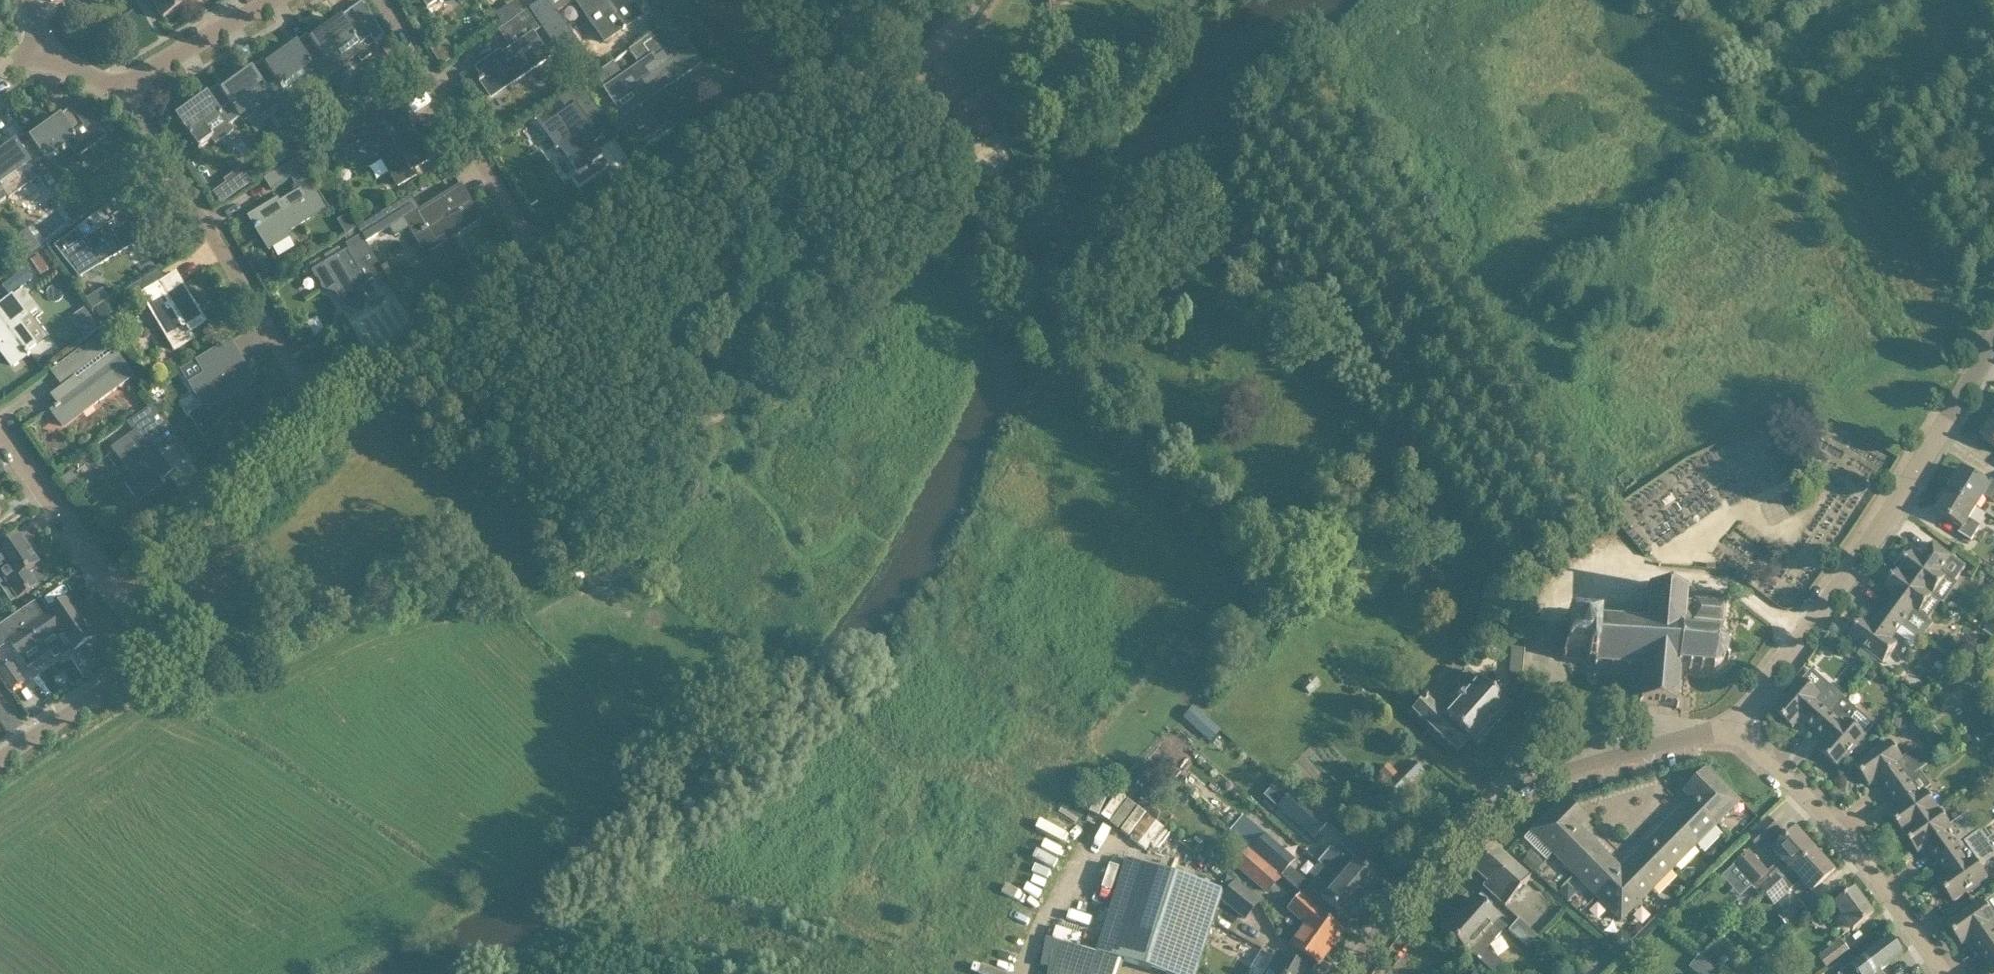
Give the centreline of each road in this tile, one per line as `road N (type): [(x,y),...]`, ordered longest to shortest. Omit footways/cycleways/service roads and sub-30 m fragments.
road 1 (residential): [(1731,734),(1888,516),(1993,343)]
road 2 (residential): [(1351,973),(1388,921),(1504,799),(1550,776),(1651,746),(1731,734)]
road 3 (residential): [(535,253),(777,93),(712,0)]
road 4 (residential): [(315,399),(121,89)]
road 5 (residential): [(1944,973),(1834,826),(1731,734)]
road 6 (track): [(459,302),(624,347),(740,438)]
road 7 (residential): [(535,253),(382,0)]
road 8 (residential): [(120,591),(315,399)]
road 9 (residential): [(0,768),(148,667),(150,637),(120,591)]
road 10 (residential): [(315,399),(535,253)]
road 11 (residential): [(120,591),(0,429)]
road 12 (residential): [(121,89),(271,0)]

